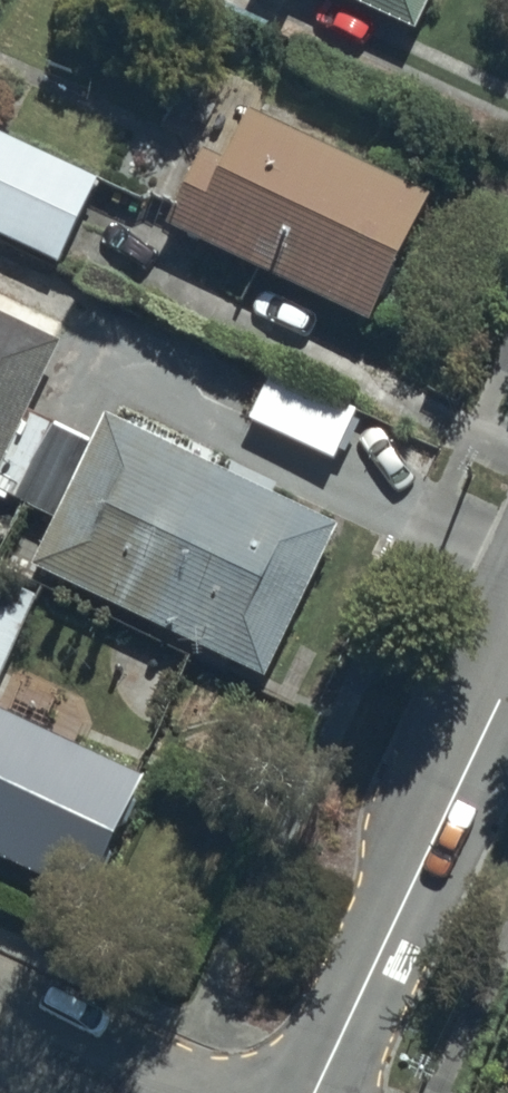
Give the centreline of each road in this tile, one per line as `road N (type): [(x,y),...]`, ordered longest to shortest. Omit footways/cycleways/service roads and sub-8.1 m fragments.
road 1 (residential): [(314,1092),(507,663)]

